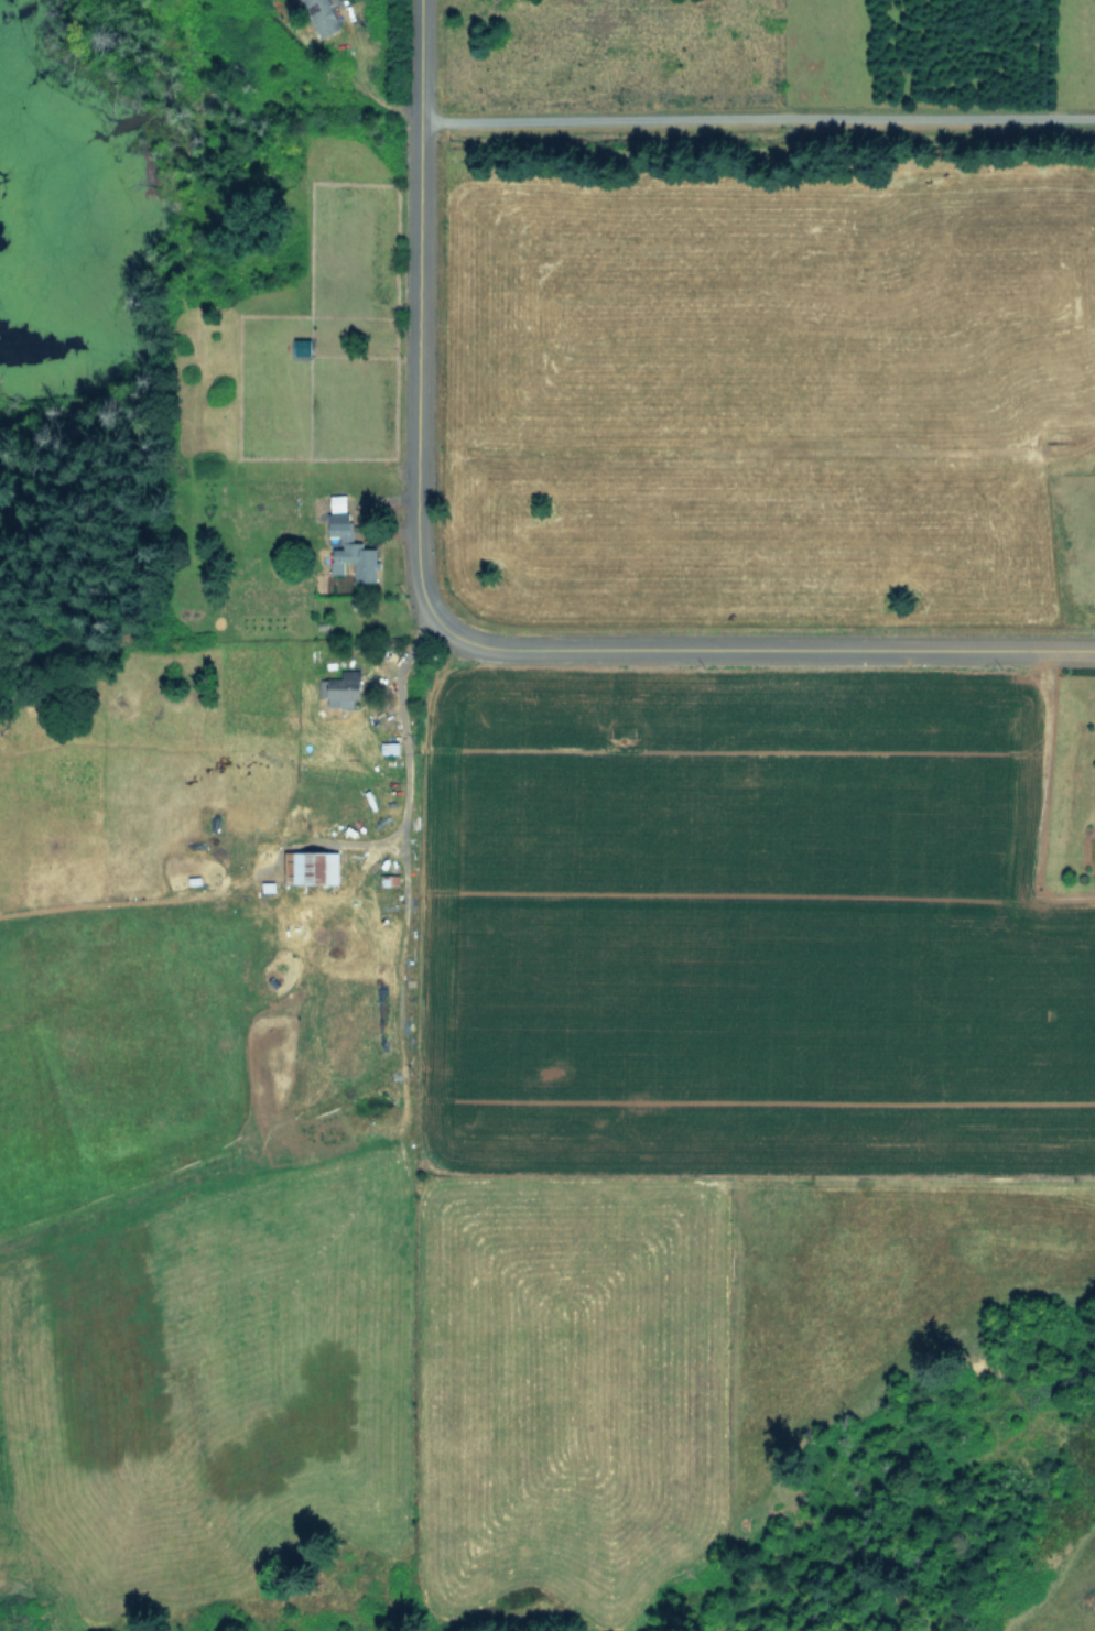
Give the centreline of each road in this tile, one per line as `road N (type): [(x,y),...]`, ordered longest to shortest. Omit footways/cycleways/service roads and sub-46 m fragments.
road 1 (tertiary): [(1094,641),(523,641),(462,630),(441,615),(415,553),(424,0)]

